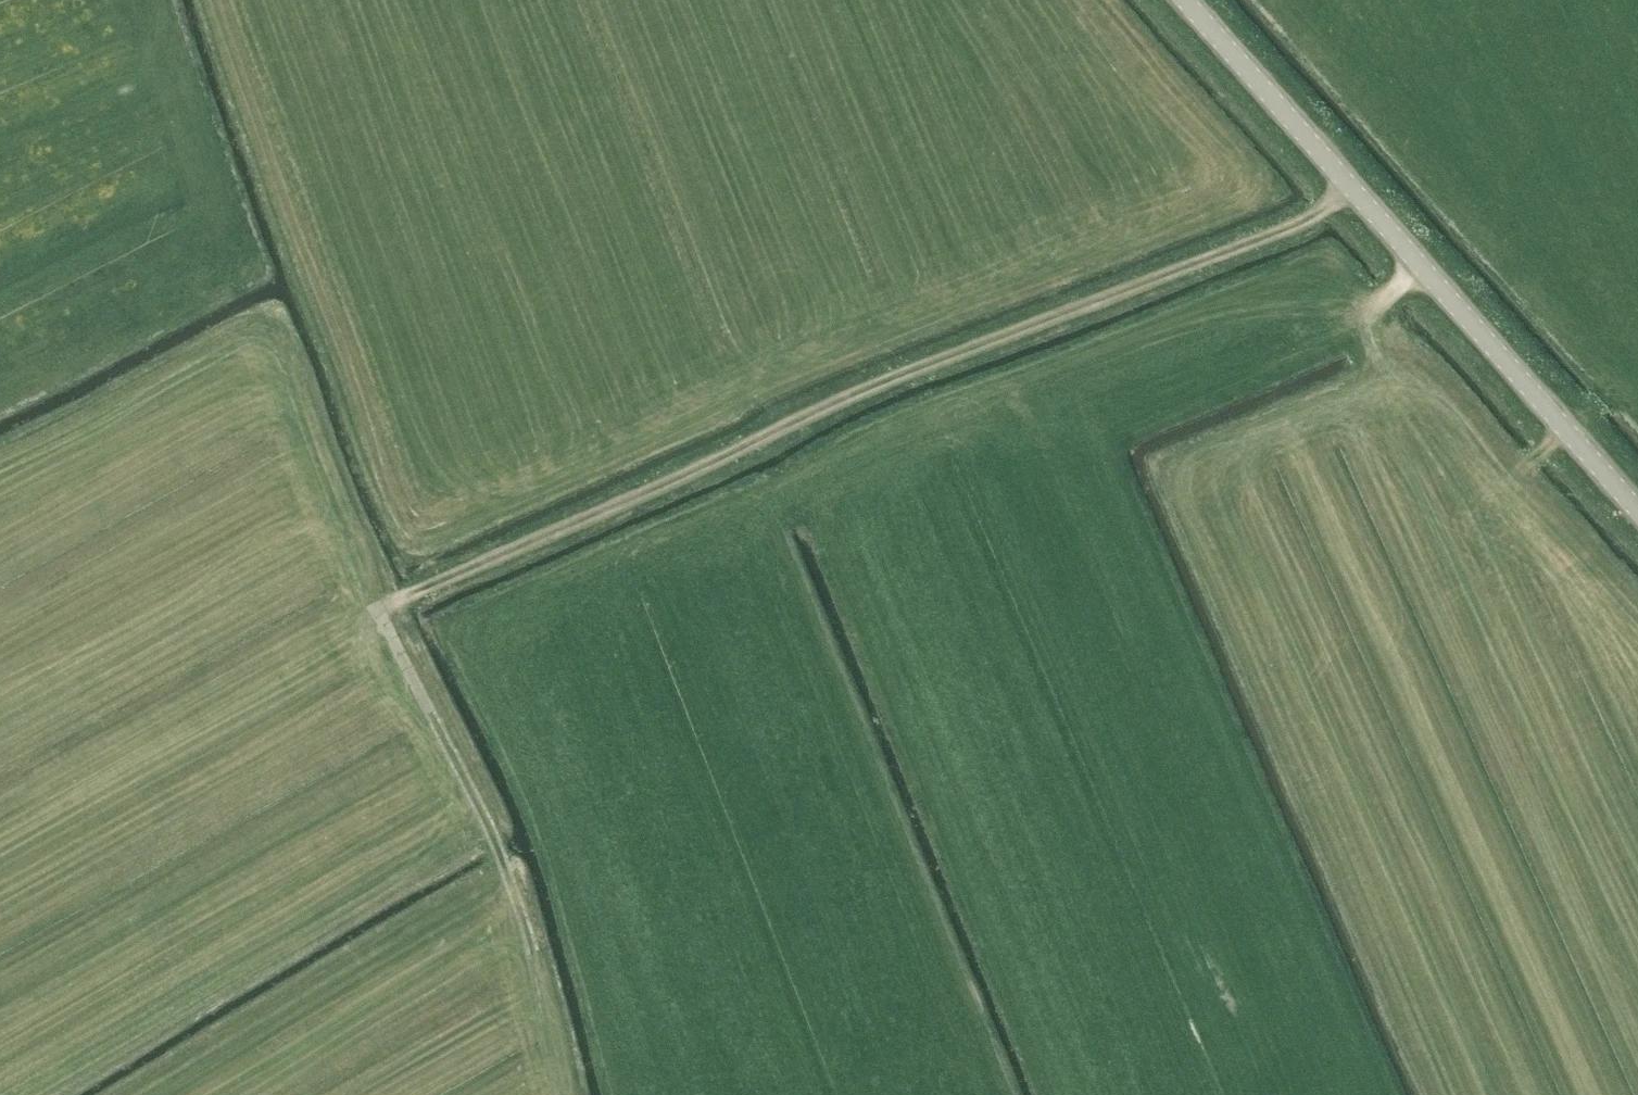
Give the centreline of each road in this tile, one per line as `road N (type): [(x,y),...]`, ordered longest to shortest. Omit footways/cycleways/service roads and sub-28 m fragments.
road 1 (track): [(1346,183),(1319,212),(858,389),(380,606),(479,808),(570,1094)]
road 2 (tertiary): [(1637,510),(1183,0)]

